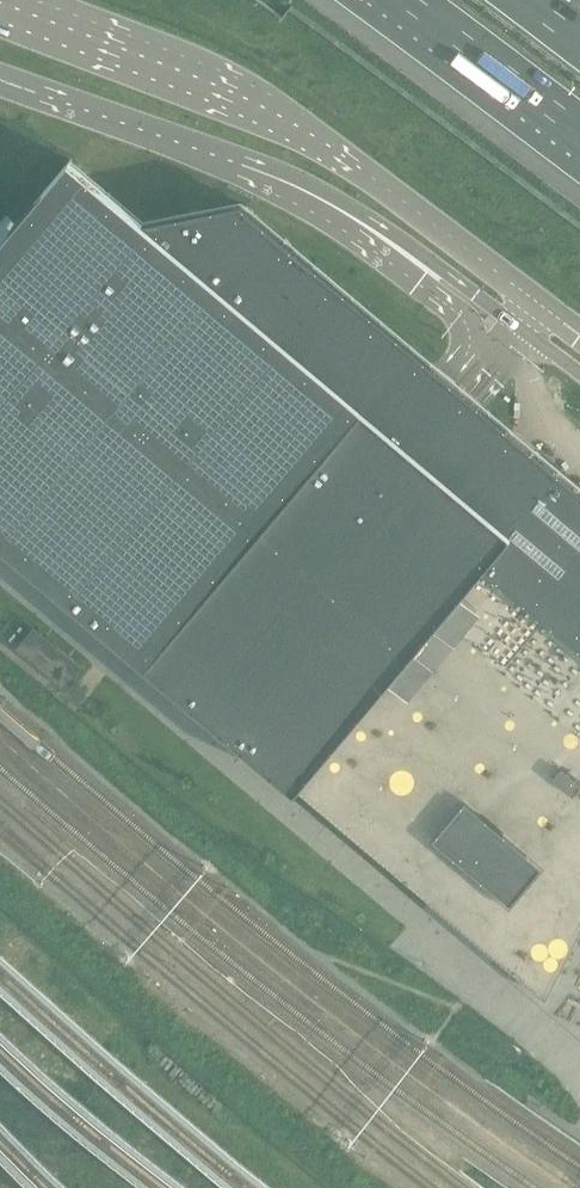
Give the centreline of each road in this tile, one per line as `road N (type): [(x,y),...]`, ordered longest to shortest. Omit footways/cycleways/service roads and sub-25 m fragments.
road 1 (unclassified): [(579,336),(338,154),(0,7)]
road 2 (unclassified): [(0,86),(305,187),(447,277),(579,378)]
road 3 (motorway): [(404,0),(579,134)]

